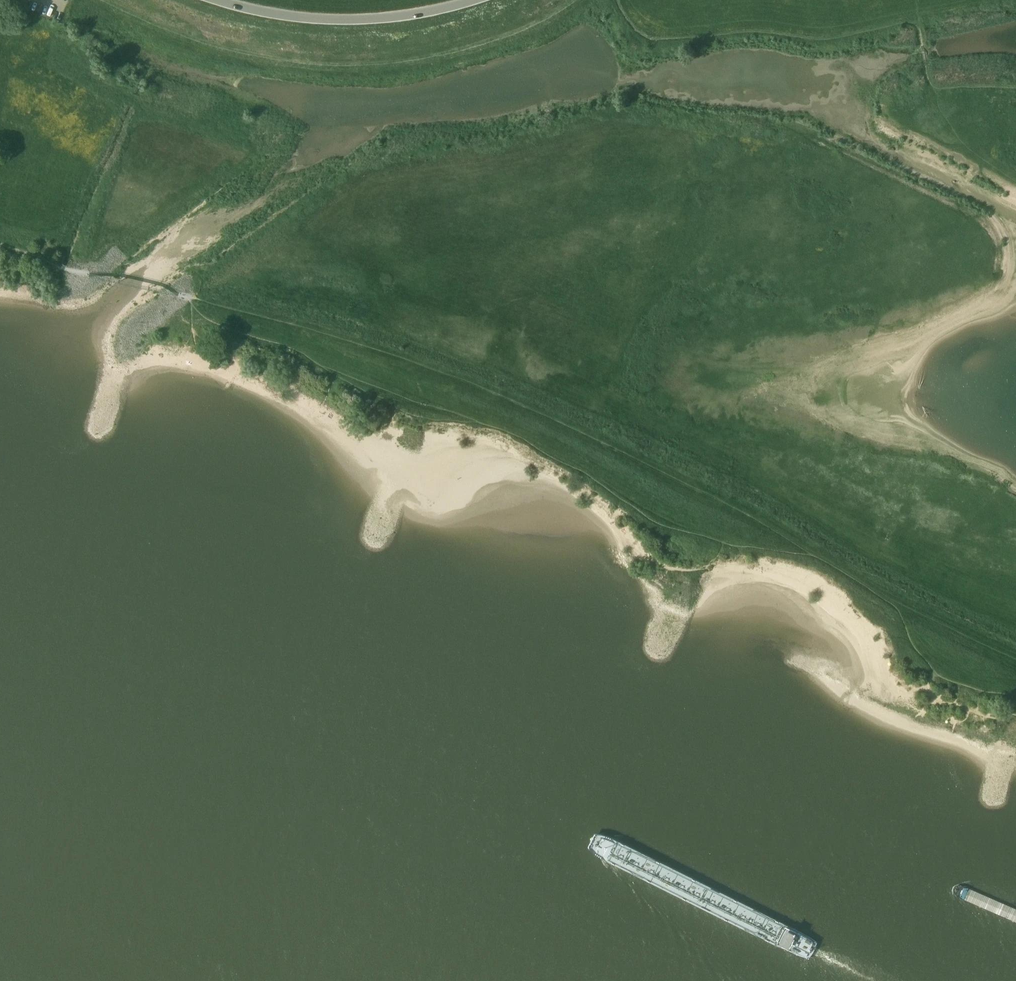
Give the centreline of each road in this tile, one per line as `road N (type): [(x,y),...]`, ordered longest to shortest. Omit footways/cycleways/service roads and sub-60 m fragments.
road 1 (unclassified): [(476,0),(337,20),(217,0)]

